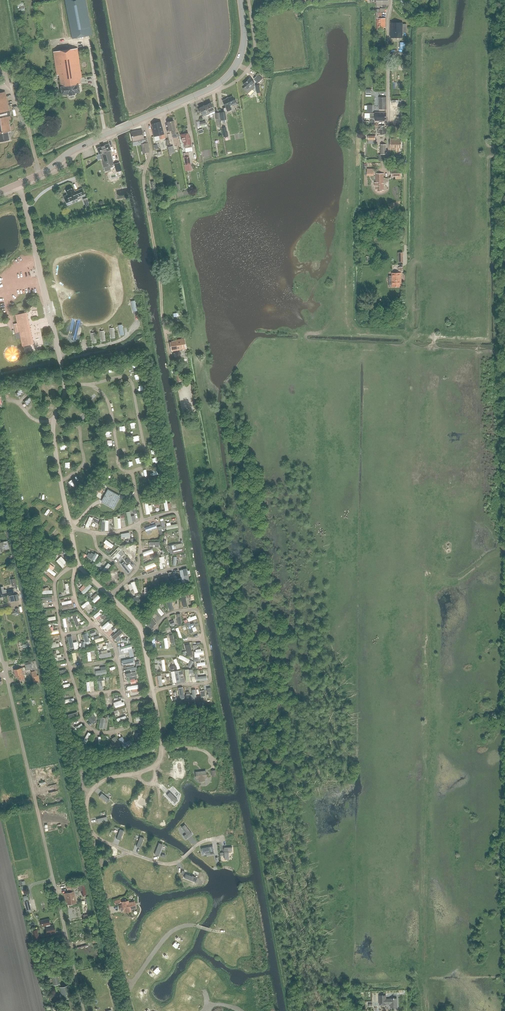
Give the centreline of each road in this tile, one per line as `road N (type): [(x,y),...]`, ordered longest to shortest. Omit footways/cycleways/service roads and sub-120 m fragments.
road 1 (unclassified): [(83,1010),(0,651)]
road 2 (secondary): [(129,125),(232,72),(245,38),(241,0)]
road 3 (unclassified): [(387,168),(391,0)]
road 4 (secondary): [(0,193),(113,132)]

